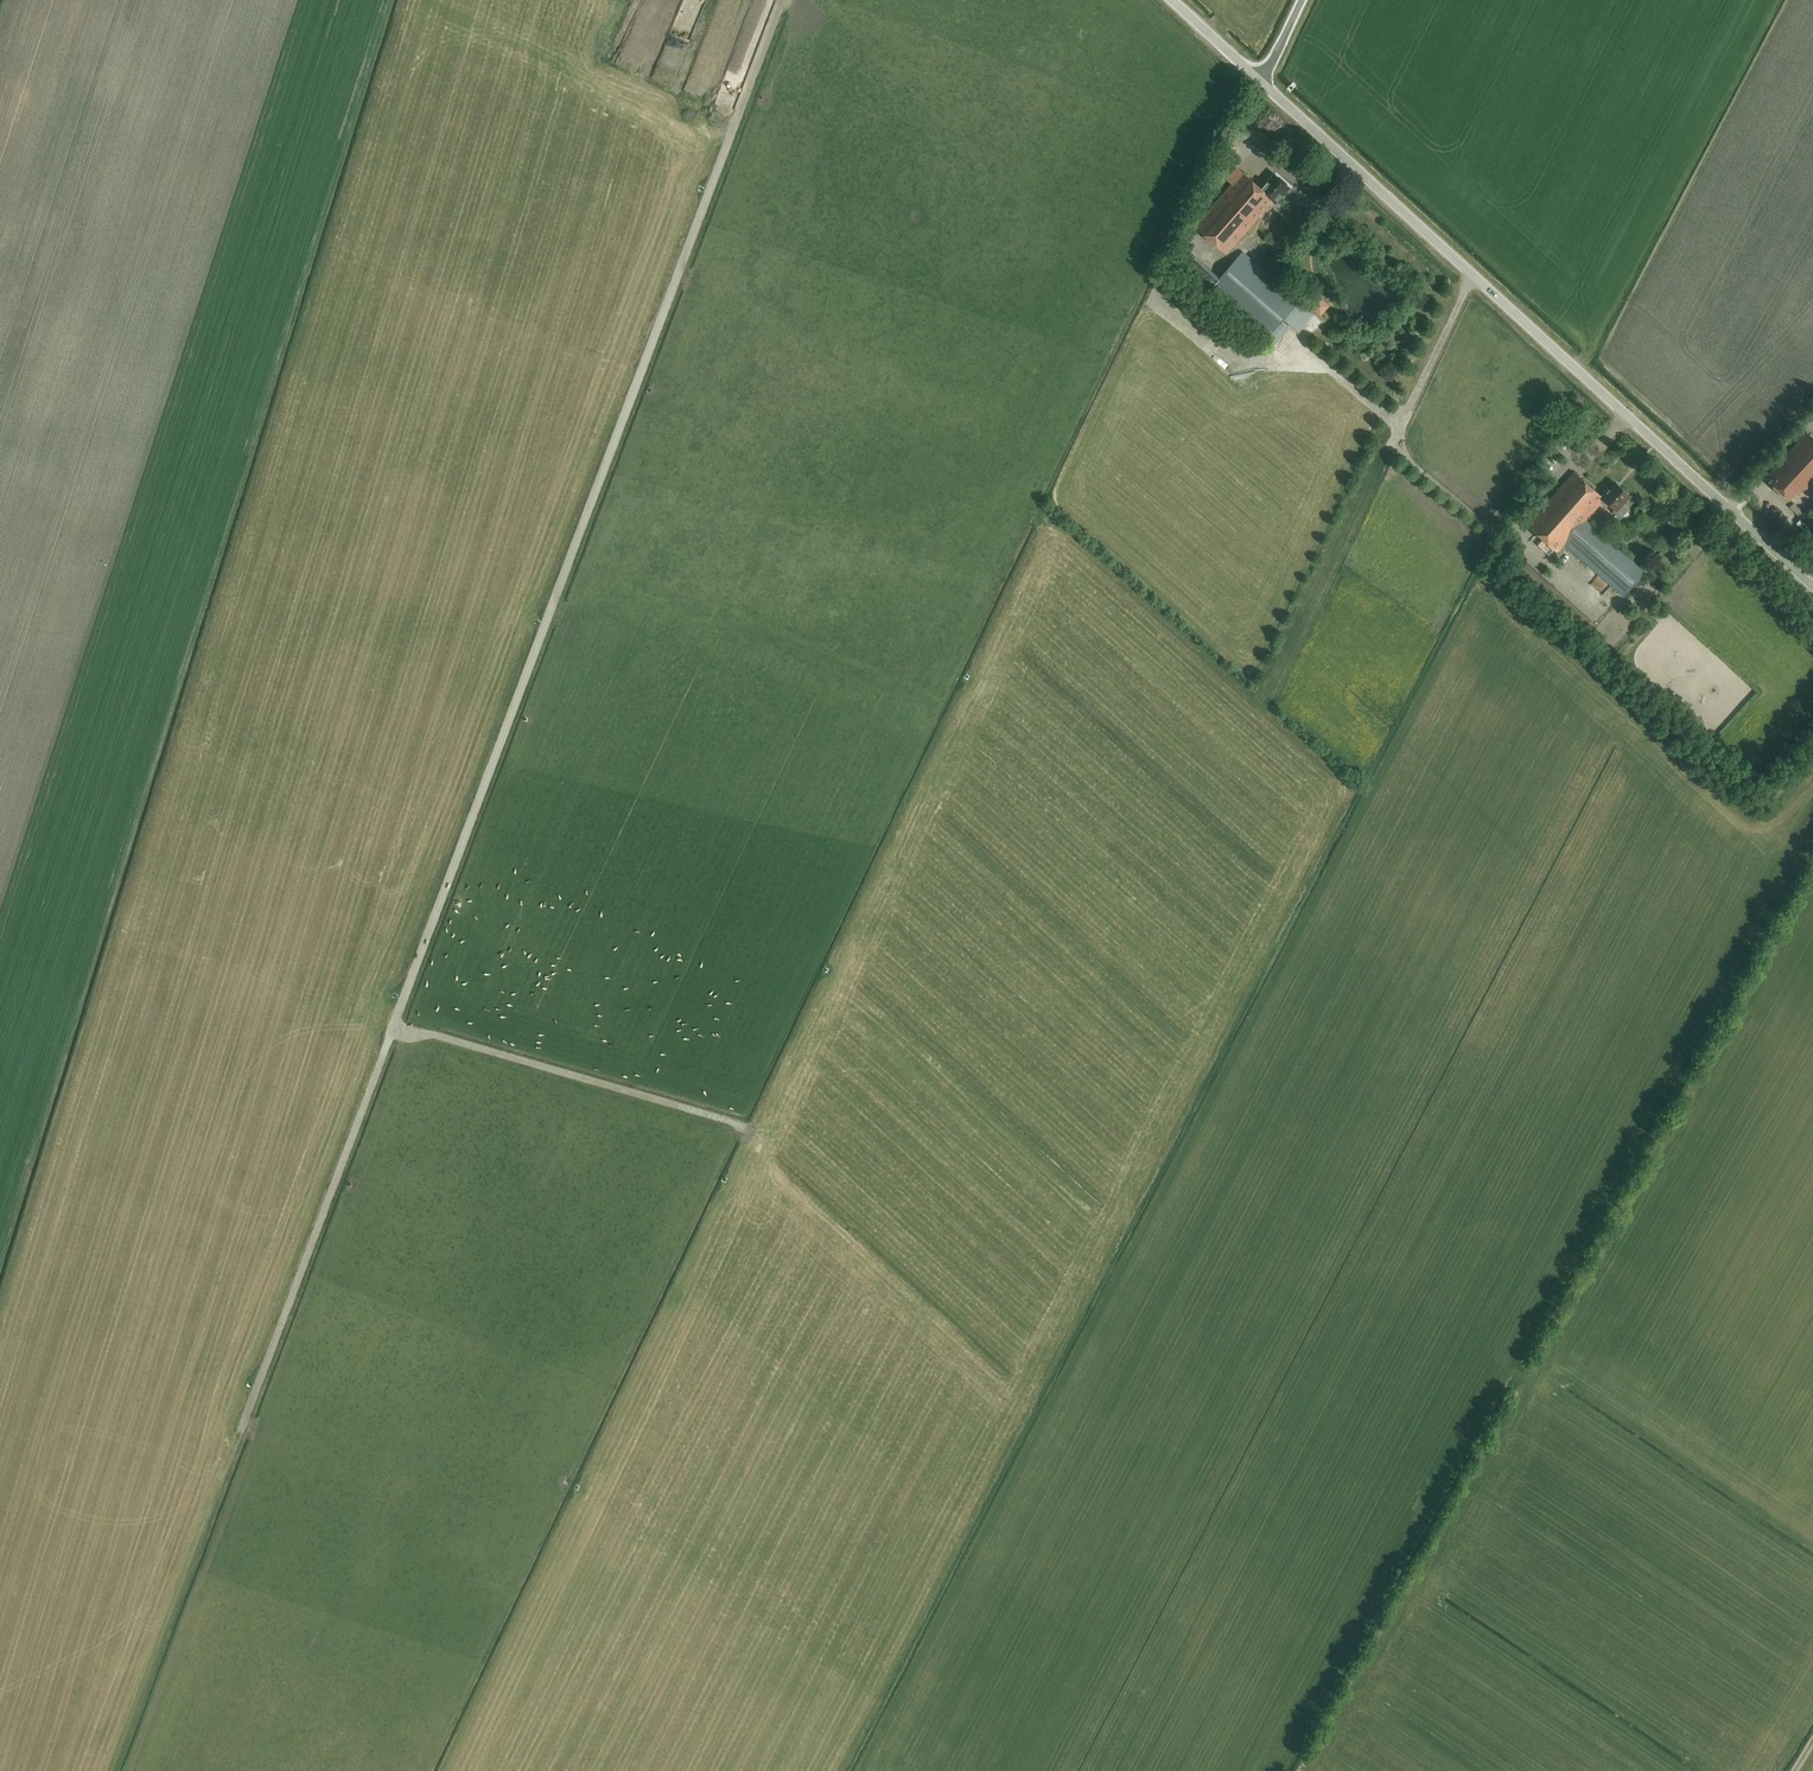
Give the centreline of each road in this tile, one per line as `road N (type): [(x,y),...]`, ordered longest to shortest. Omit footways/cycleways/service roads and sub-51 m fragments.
road 1 (unclassified): [(1812,586),(1262,82)]
road 2 (unclassified): [(1262,82),(1172,0)]

